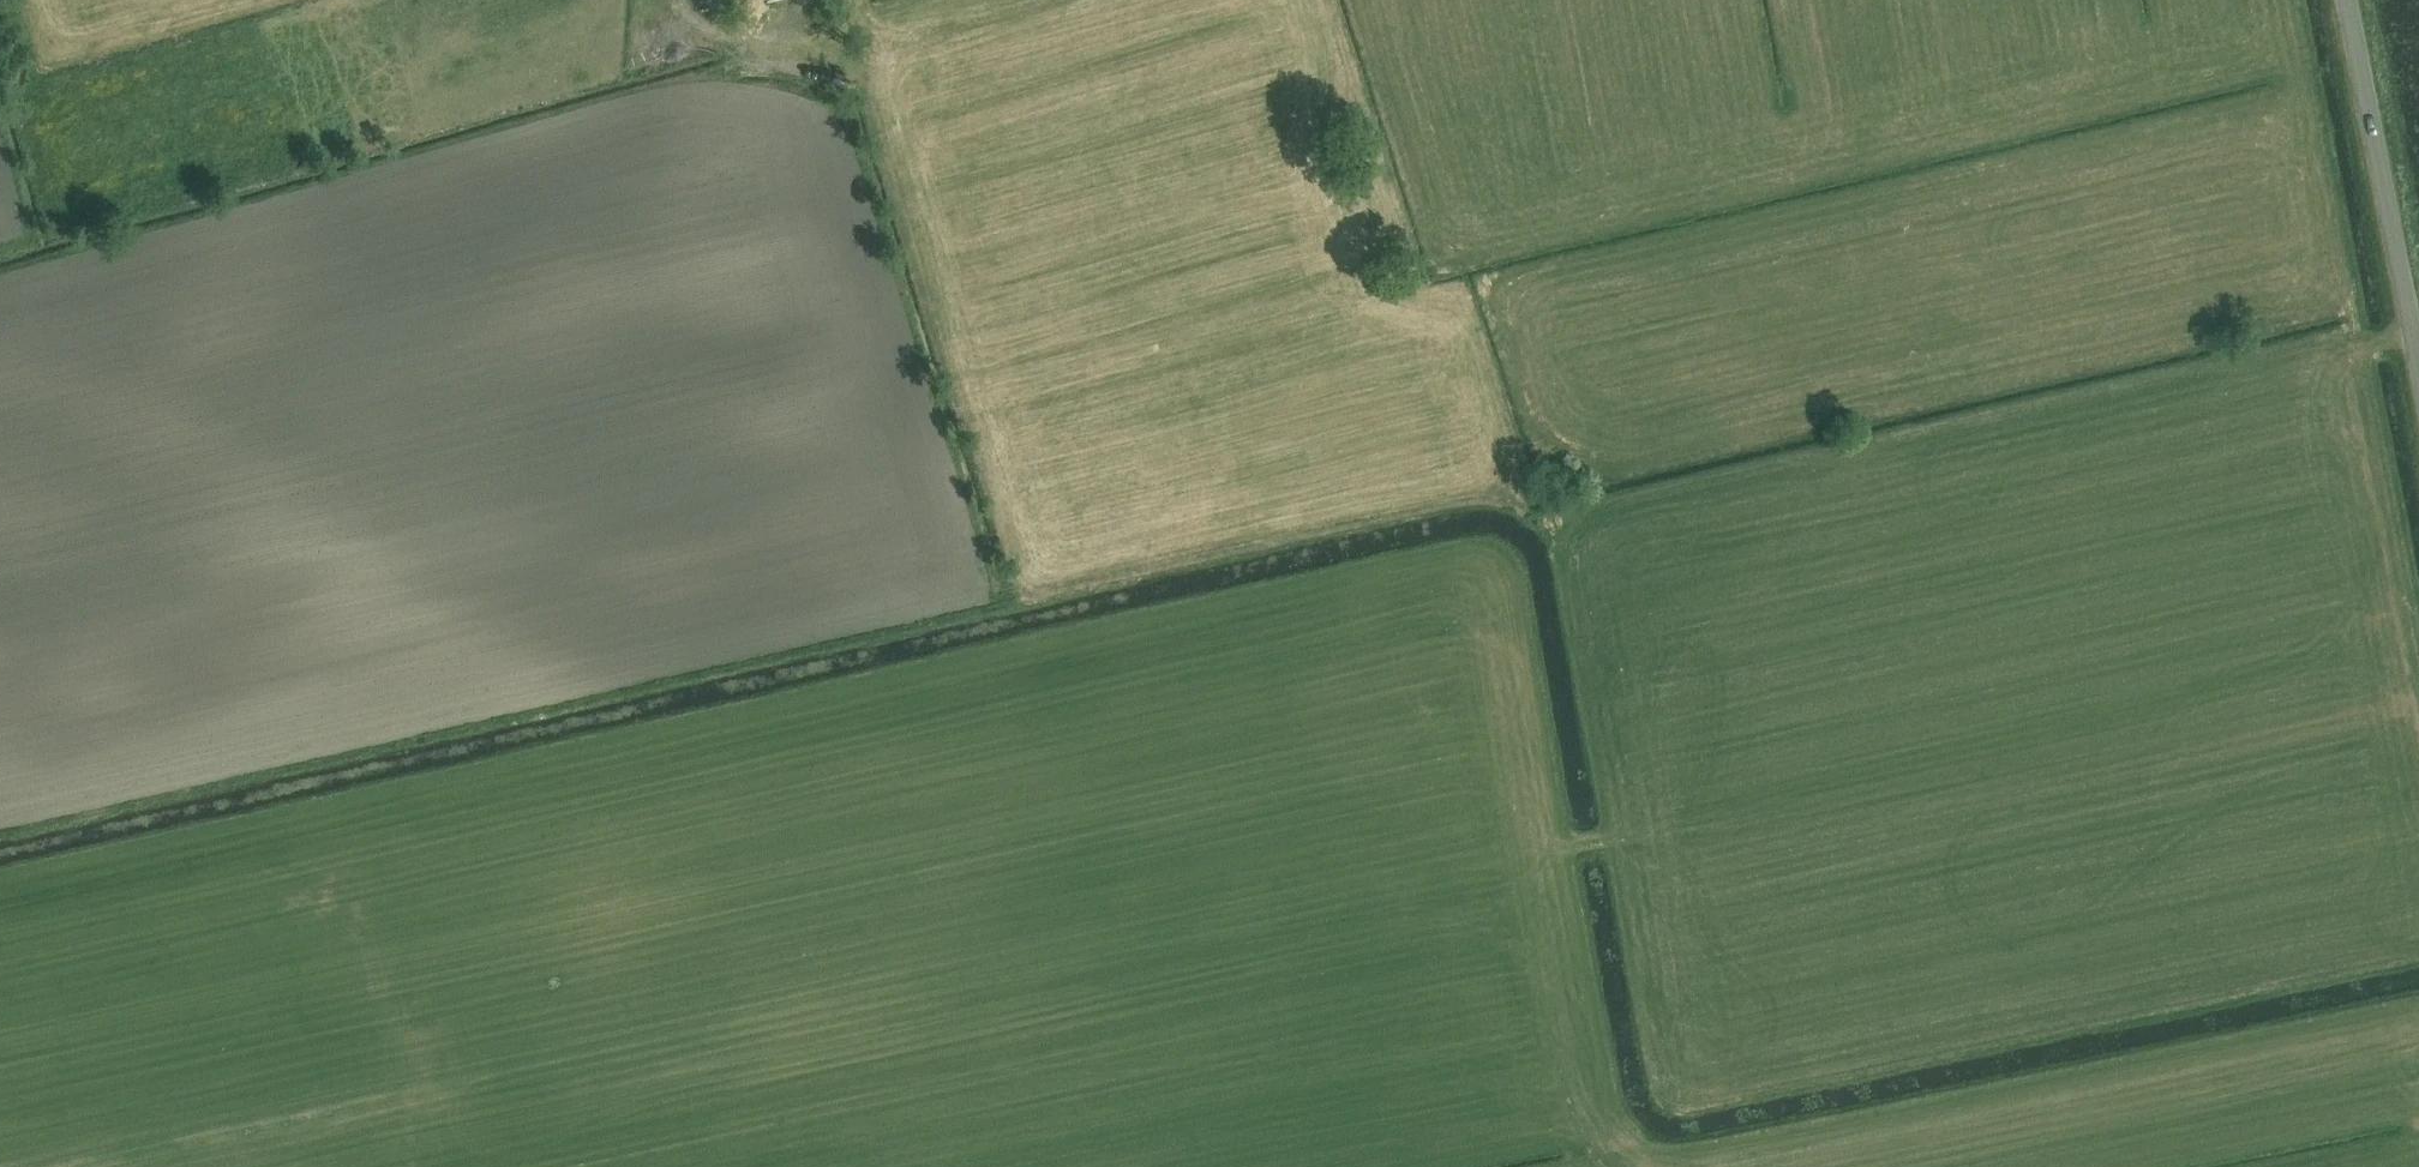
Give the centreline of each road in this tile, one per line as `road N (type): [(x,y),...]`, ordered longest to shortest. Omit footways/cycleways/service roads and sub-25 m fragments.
road 1 (unclassified): [(2418,369),(2347,0)]

